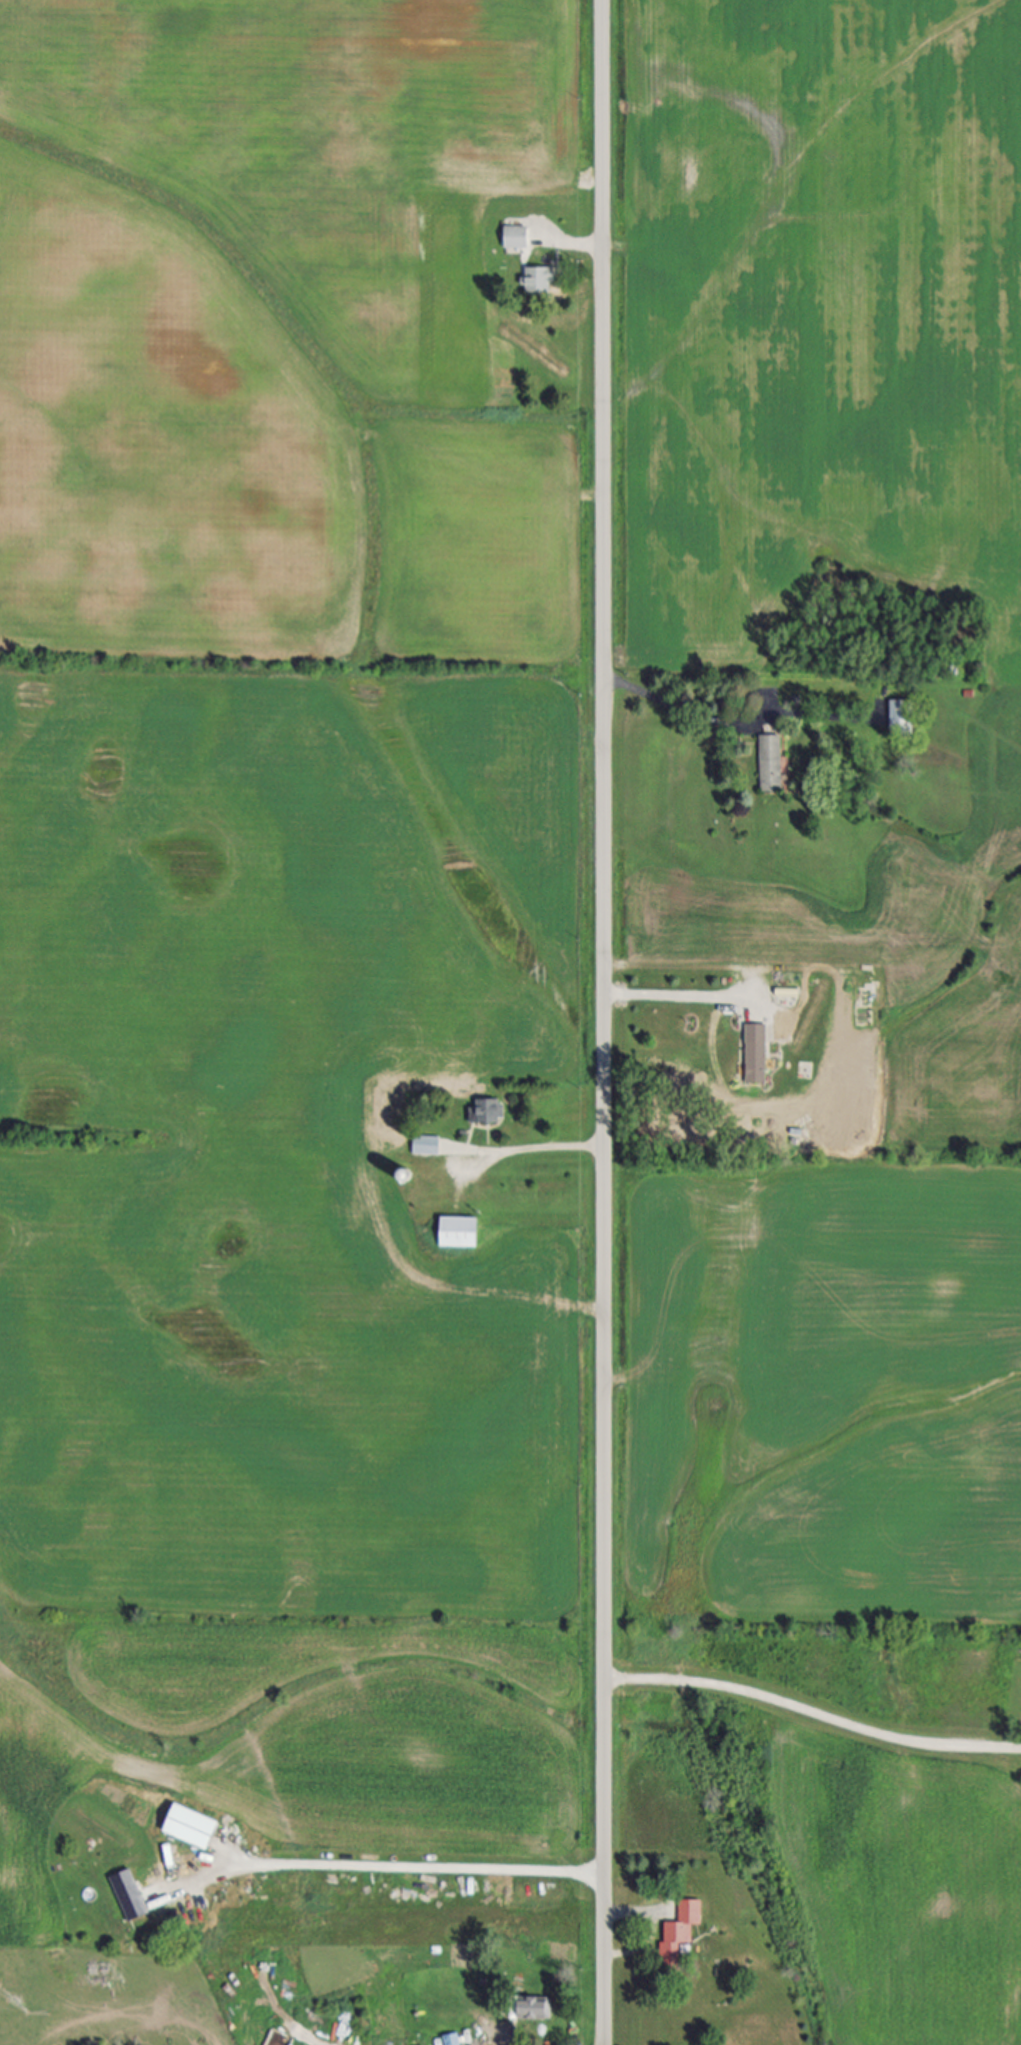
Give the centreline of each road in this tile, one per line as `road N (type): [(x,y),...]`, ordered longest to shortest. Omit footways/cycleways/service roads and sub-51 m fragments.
road 1 (residential): [(602,2044),(603,0)]

